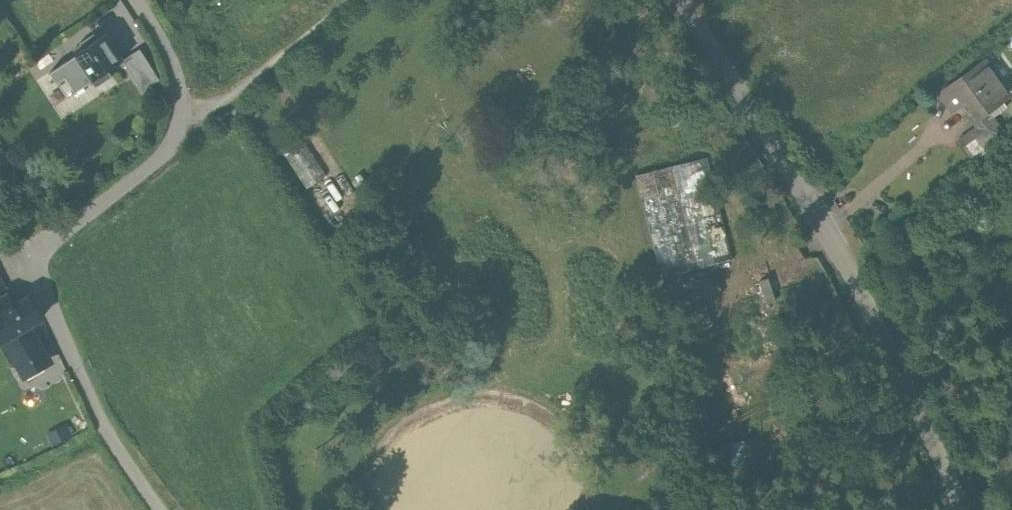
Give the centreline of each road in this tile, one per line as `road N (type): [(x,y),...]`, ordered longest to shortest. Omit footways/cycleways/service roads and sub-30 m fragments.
road 1 (unclassified): [(162,509),(108,431),(37,271),(48,245),(170,148),(175,79),(134,0)]
road 2 (residential): [(961,509),(850,266),(676,0)]
road 3 (track): [(345,0),(223,102),(178,118)]

